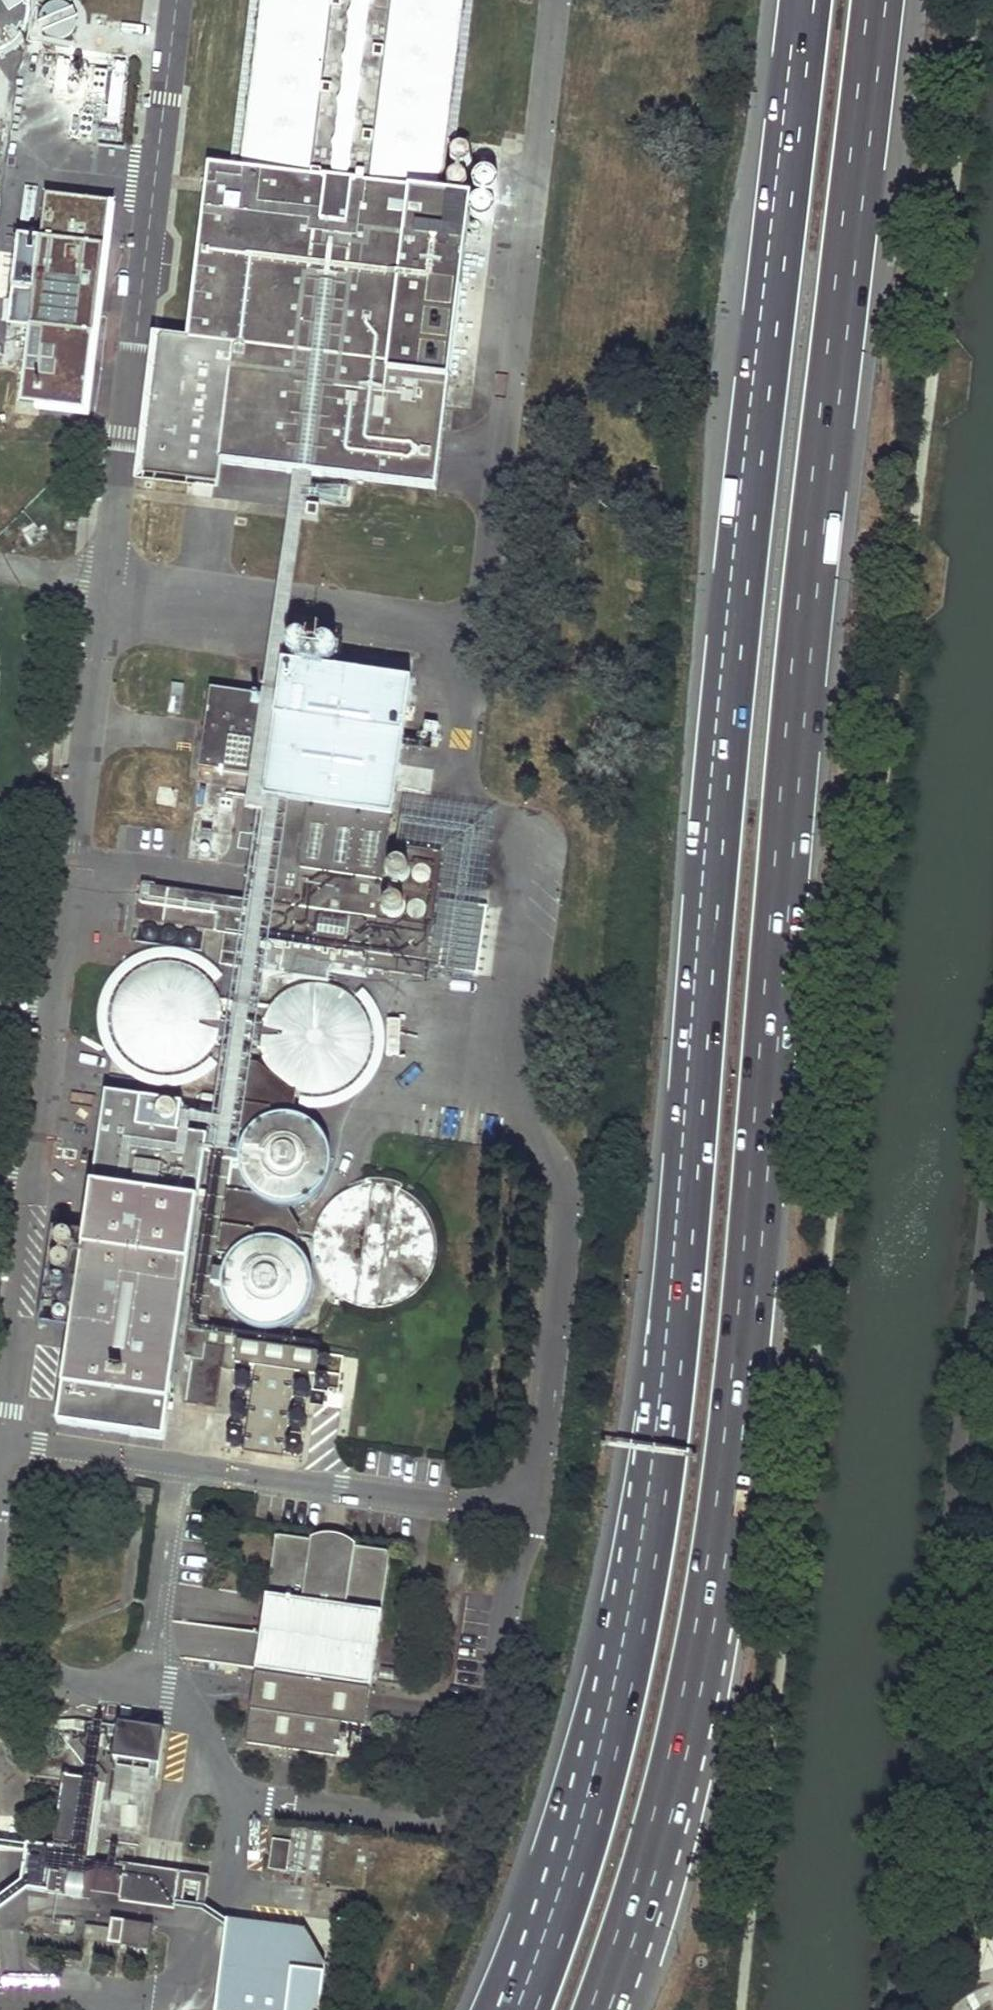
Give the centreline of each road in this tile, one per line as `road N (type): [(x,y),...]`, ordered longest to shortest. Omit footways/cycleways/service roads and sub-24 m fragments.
road 1 (motorway): [(807,0),(723,765),(666,1453),(611,1730),(520,2009)]
road 2 (motorway): [(605,2009),(637,1922),(697,1686),(727,1503),(802,673),(878,0)]

